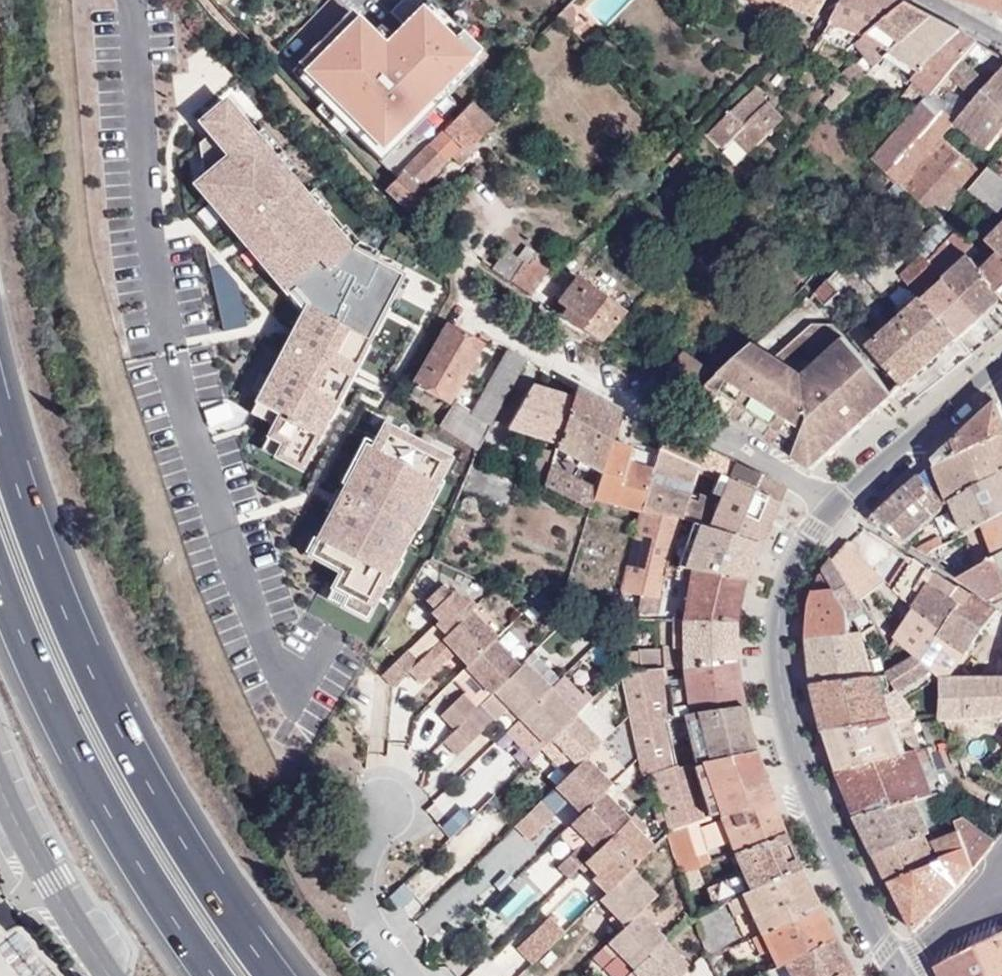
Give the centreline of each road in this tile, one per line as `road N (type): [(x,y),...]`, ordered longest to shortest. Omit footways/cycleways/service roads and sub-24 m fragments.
road 1 (motorway): [(275,975),(189,850),(114,711),(48,572),(0,420)]
road 2 (residential): [(834,503),(535,330),(369,208)]
road 3 (primary): [(834,503),(806,541),(780,608),(799,733),(854,880),(901,975)]
road 4 (motorway): [(0,586),(67,736),(213,975)]
road 5 (unclassified): [(113,975),(51,883),(0,786)]
road 6 (primary): [(1001,361),(834,503)]
road 7 (residential): [(421,975),(366,907),(388,808)]
road 8 (tertiary): [(904,975),(1001,858)]

